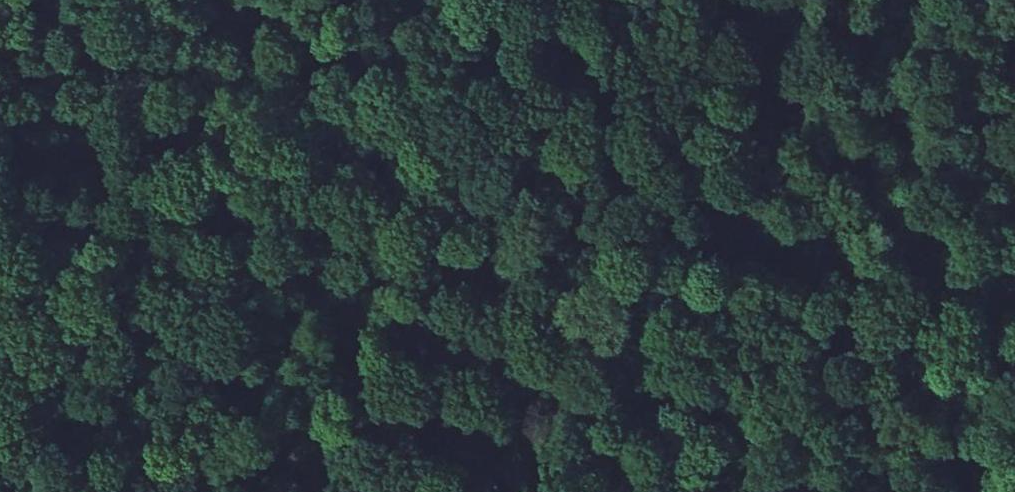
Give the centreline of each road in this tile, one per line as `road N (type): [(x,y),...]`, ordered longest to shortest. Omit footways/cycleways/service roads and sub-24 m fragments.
road 1 (track): [(585,0),(20,491)]

